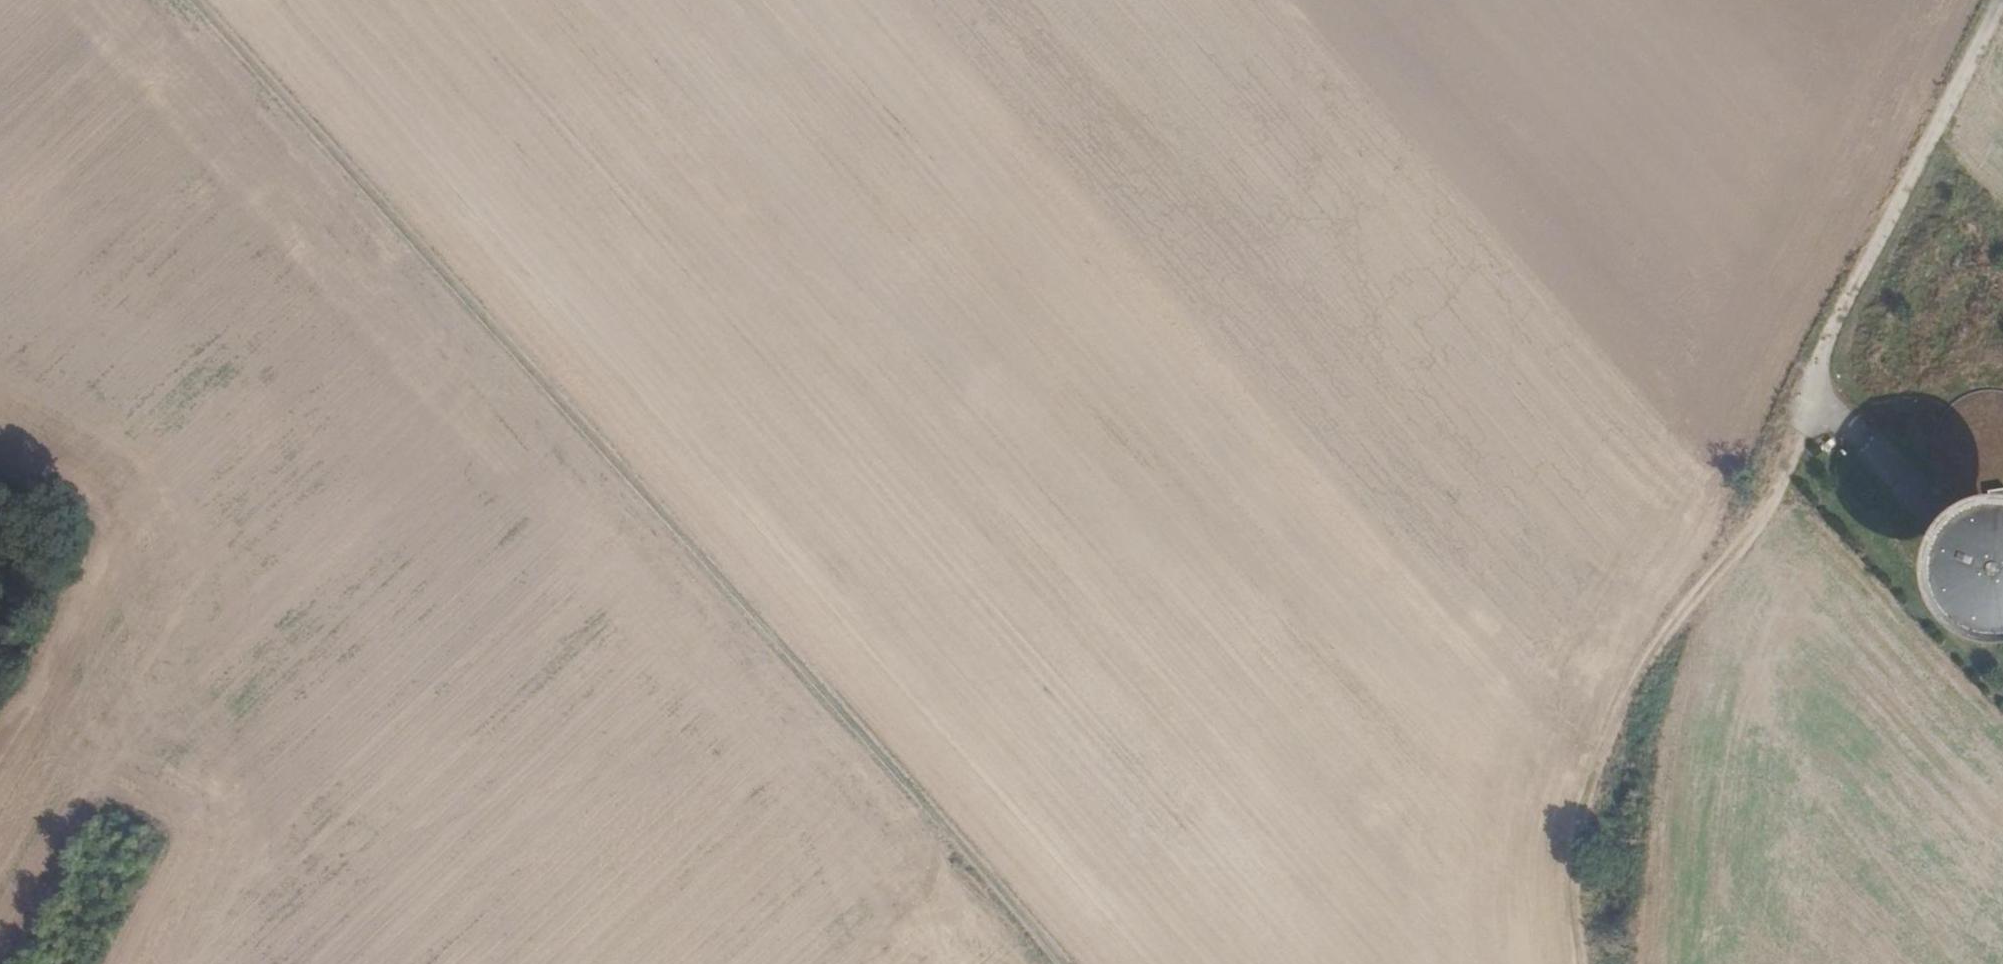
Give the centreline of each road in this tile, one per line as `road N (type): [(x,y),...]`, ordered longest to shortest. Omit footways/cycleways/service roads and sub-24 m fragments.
road 1 (track): [(194,0),(1060,963)]
road 2 (track): [(1583,963),(1577,887),(1617,745),(1677,622),(1765,524),(1842,312),(1999,0)]
road 3 (track): [(1812,397),(1940,527)]

